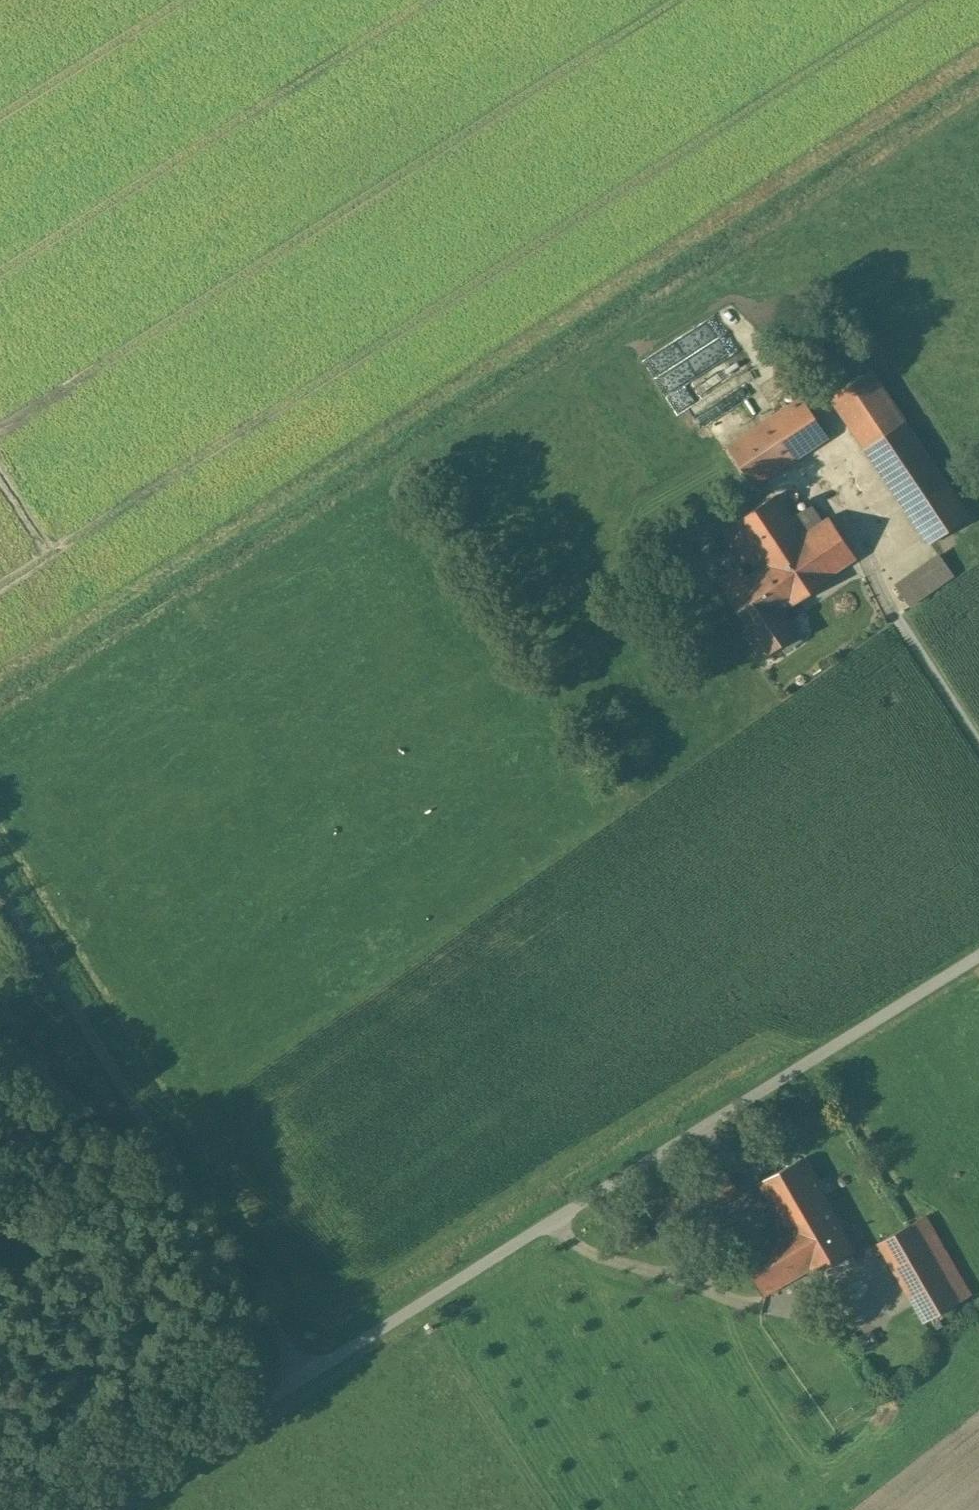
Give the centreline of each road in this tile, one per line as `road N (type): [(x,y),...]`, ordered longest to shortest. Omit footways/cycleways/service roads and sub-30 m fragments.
road 1 (unclassified): [(298,1377),(978,956)]
road 2 (unclassified): [(298,1377),(0,899)]
road 3 (unclassified): [(88,1509),(298,1377)]

